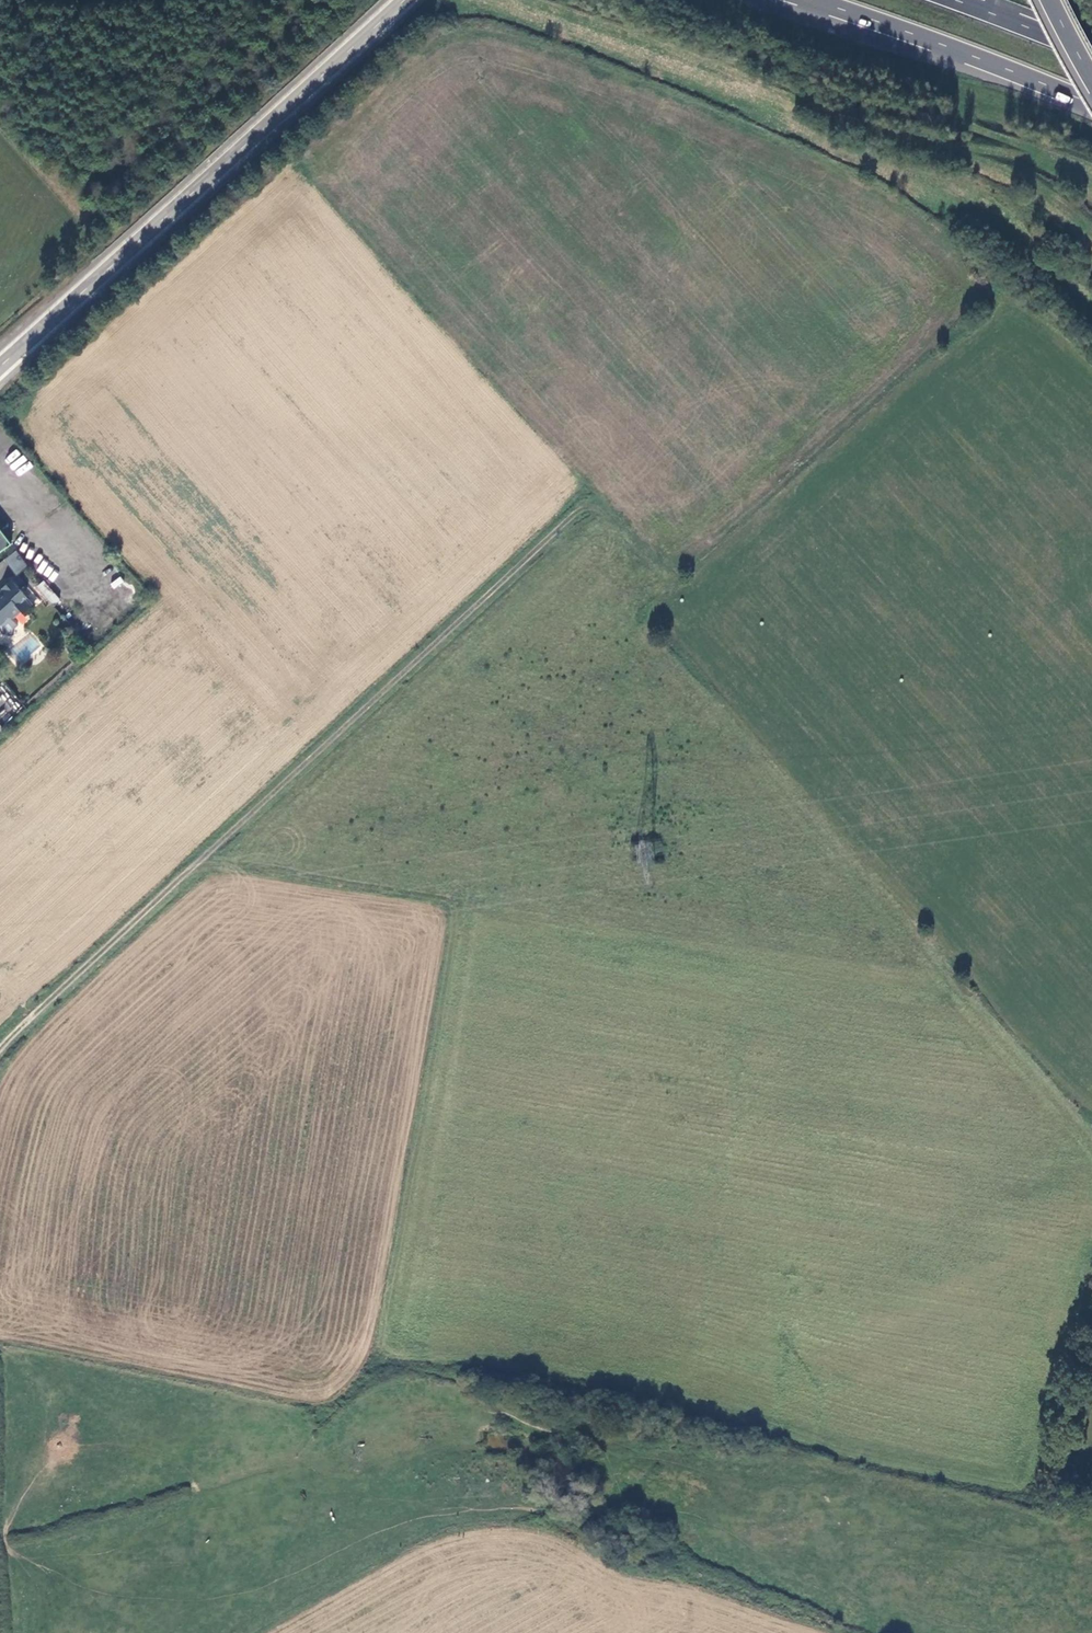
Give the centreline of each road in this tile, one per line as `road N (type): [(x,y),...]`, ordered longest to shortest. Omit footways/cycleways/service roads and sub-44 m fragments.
road 1 (track): [(592,499),(0,1049)]
road 2 (secondary): [(406,0),(0,367)]
road 3 (trunk): [(807,0),(1091,106)]
road 4 (trunk): [(1091,55),(950,0)]

